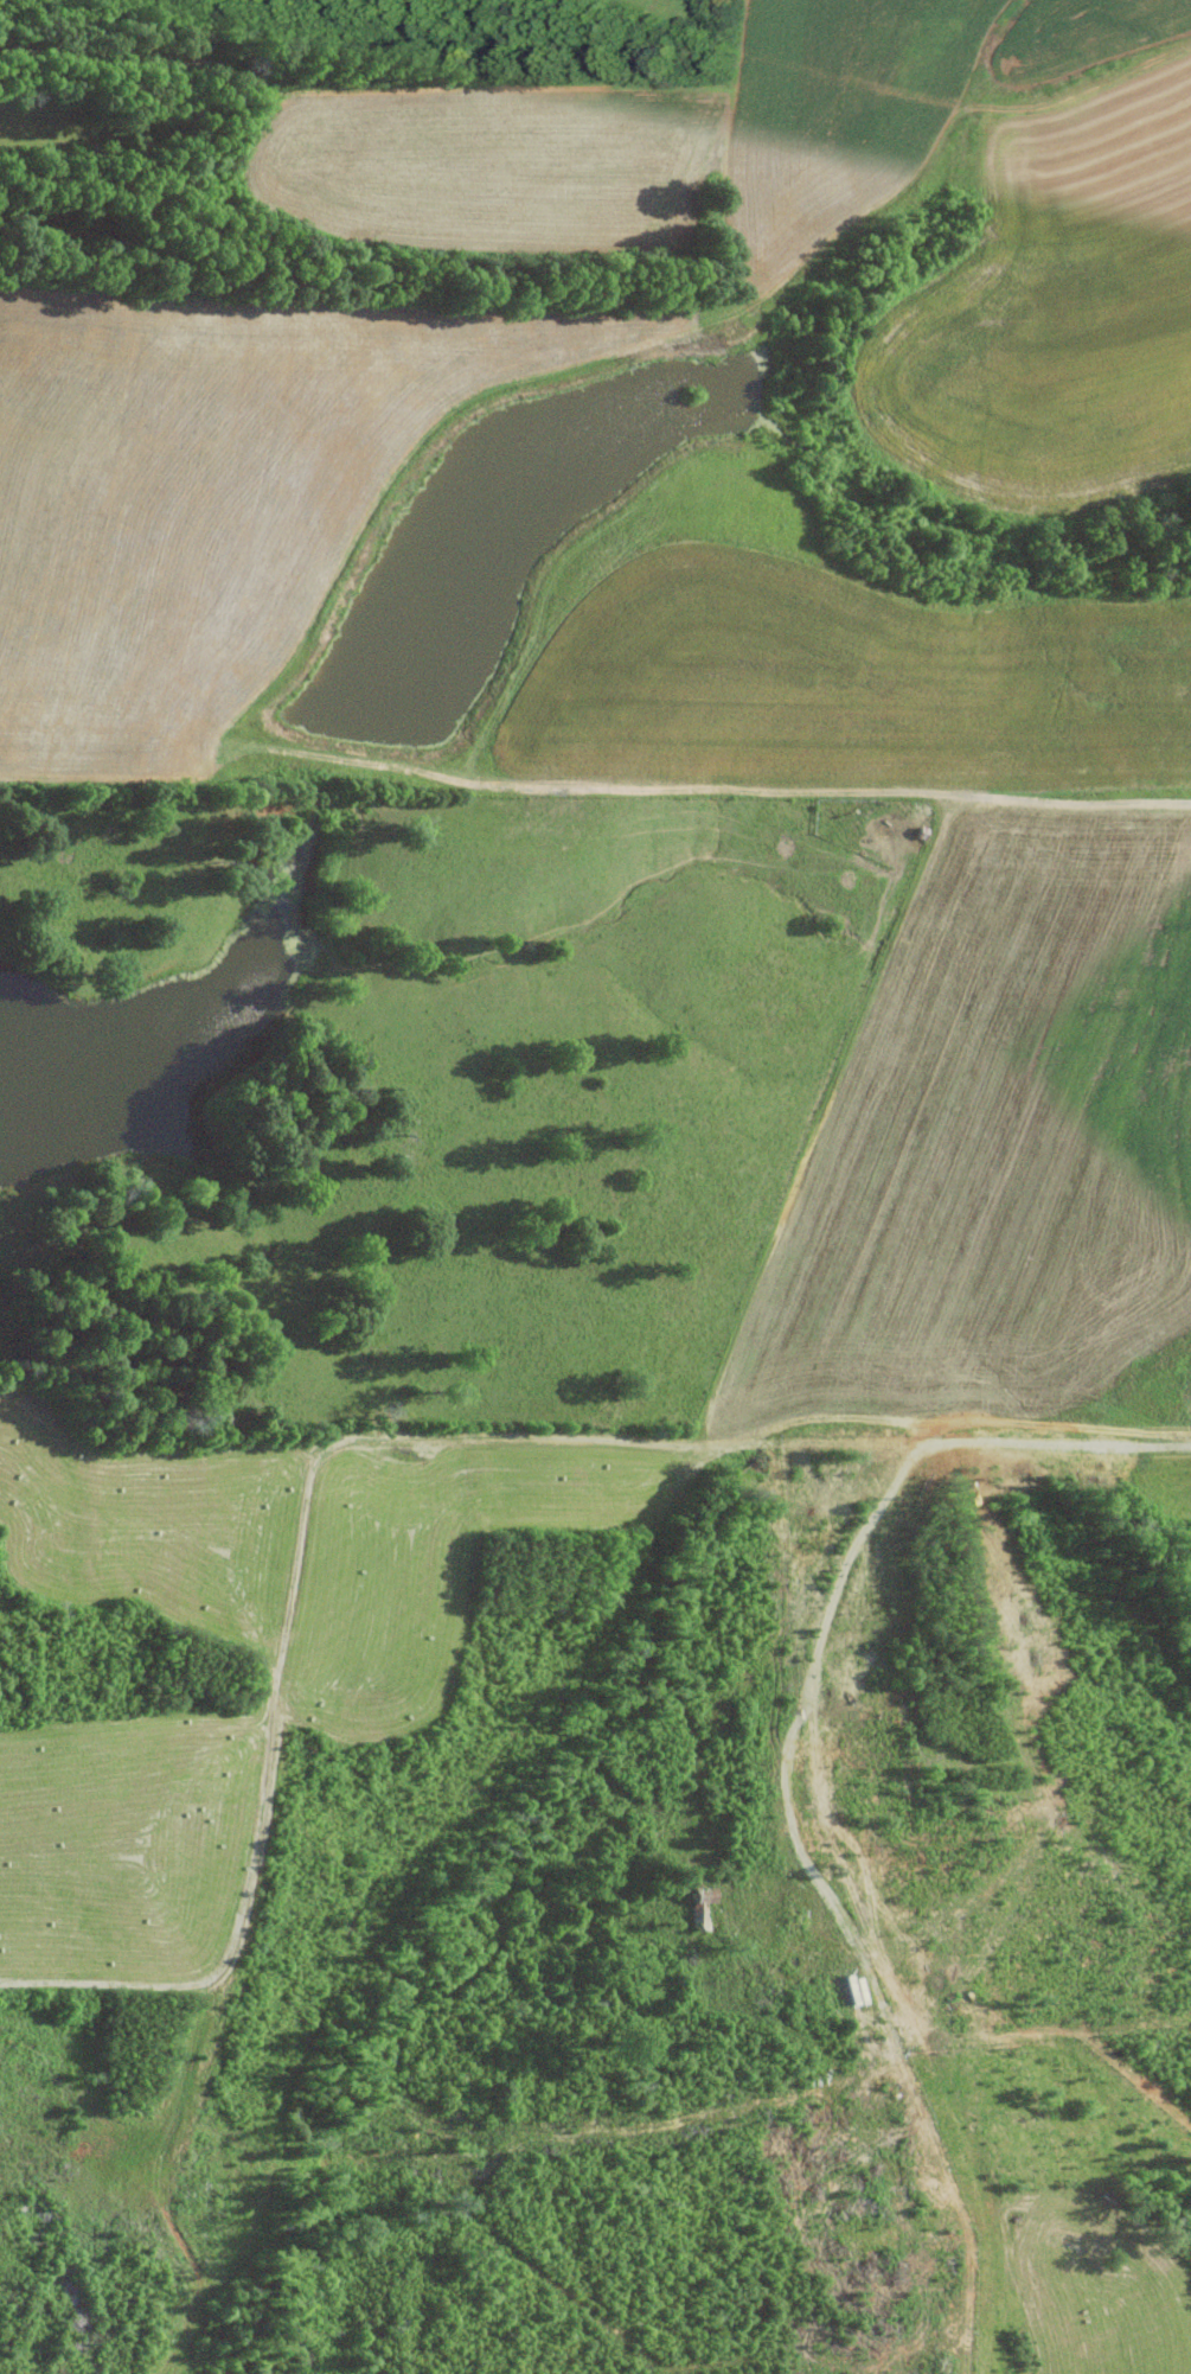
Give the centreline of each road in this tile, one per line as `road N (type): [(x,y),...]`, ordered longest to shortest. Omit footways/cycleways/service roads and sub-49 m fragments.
road 1 (residential): [(698,1951),(748,1870),(803,1556),(865,1494),(1026,1405),(1108,1393),(1190,1394)]

